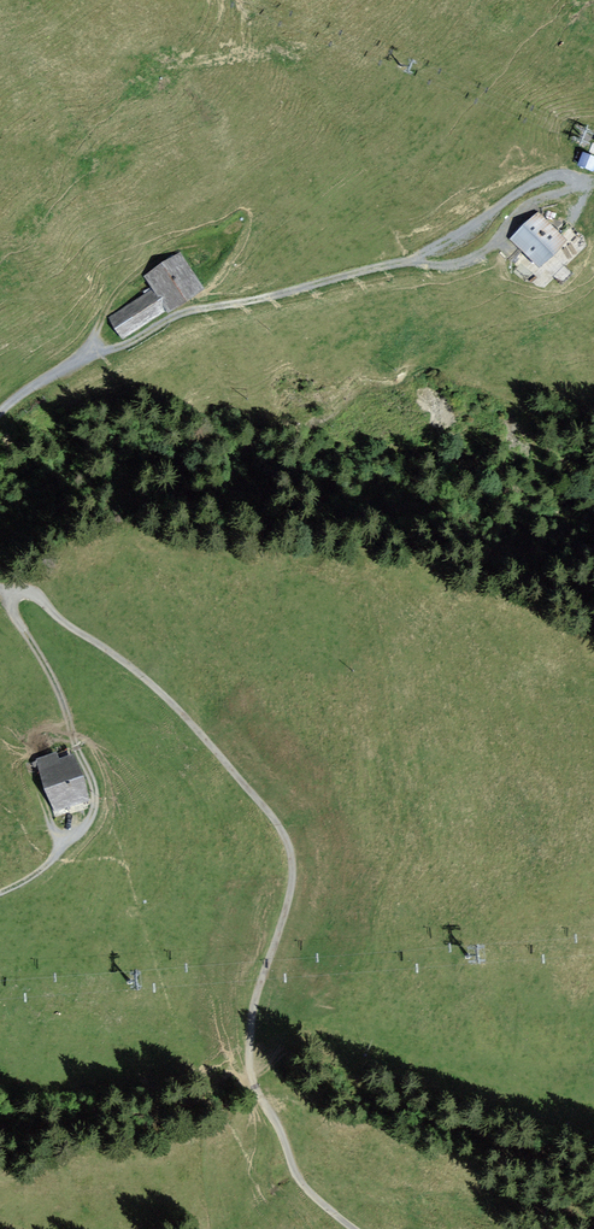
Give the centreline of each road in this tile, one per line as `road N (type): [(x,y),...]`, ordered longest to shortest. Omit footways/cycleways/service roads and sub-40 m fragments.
road 1 (unclassified): [(353,1228),(308,1191),(253,1080),(253,1021),(297,881),(292,841),(168,699),(43,602),(17,598)]
road 2 (track): [(559,196),(517,216),(496,246),(464,262),(396,264),(201,311),(84,360)]
road 3 (track): [(0,892),(48,869),(96,817),(101,799),(68,713),(22,632)]
road 4 (track): [(223,243),(173,254),(136,279),(112,306),(84,360)]

